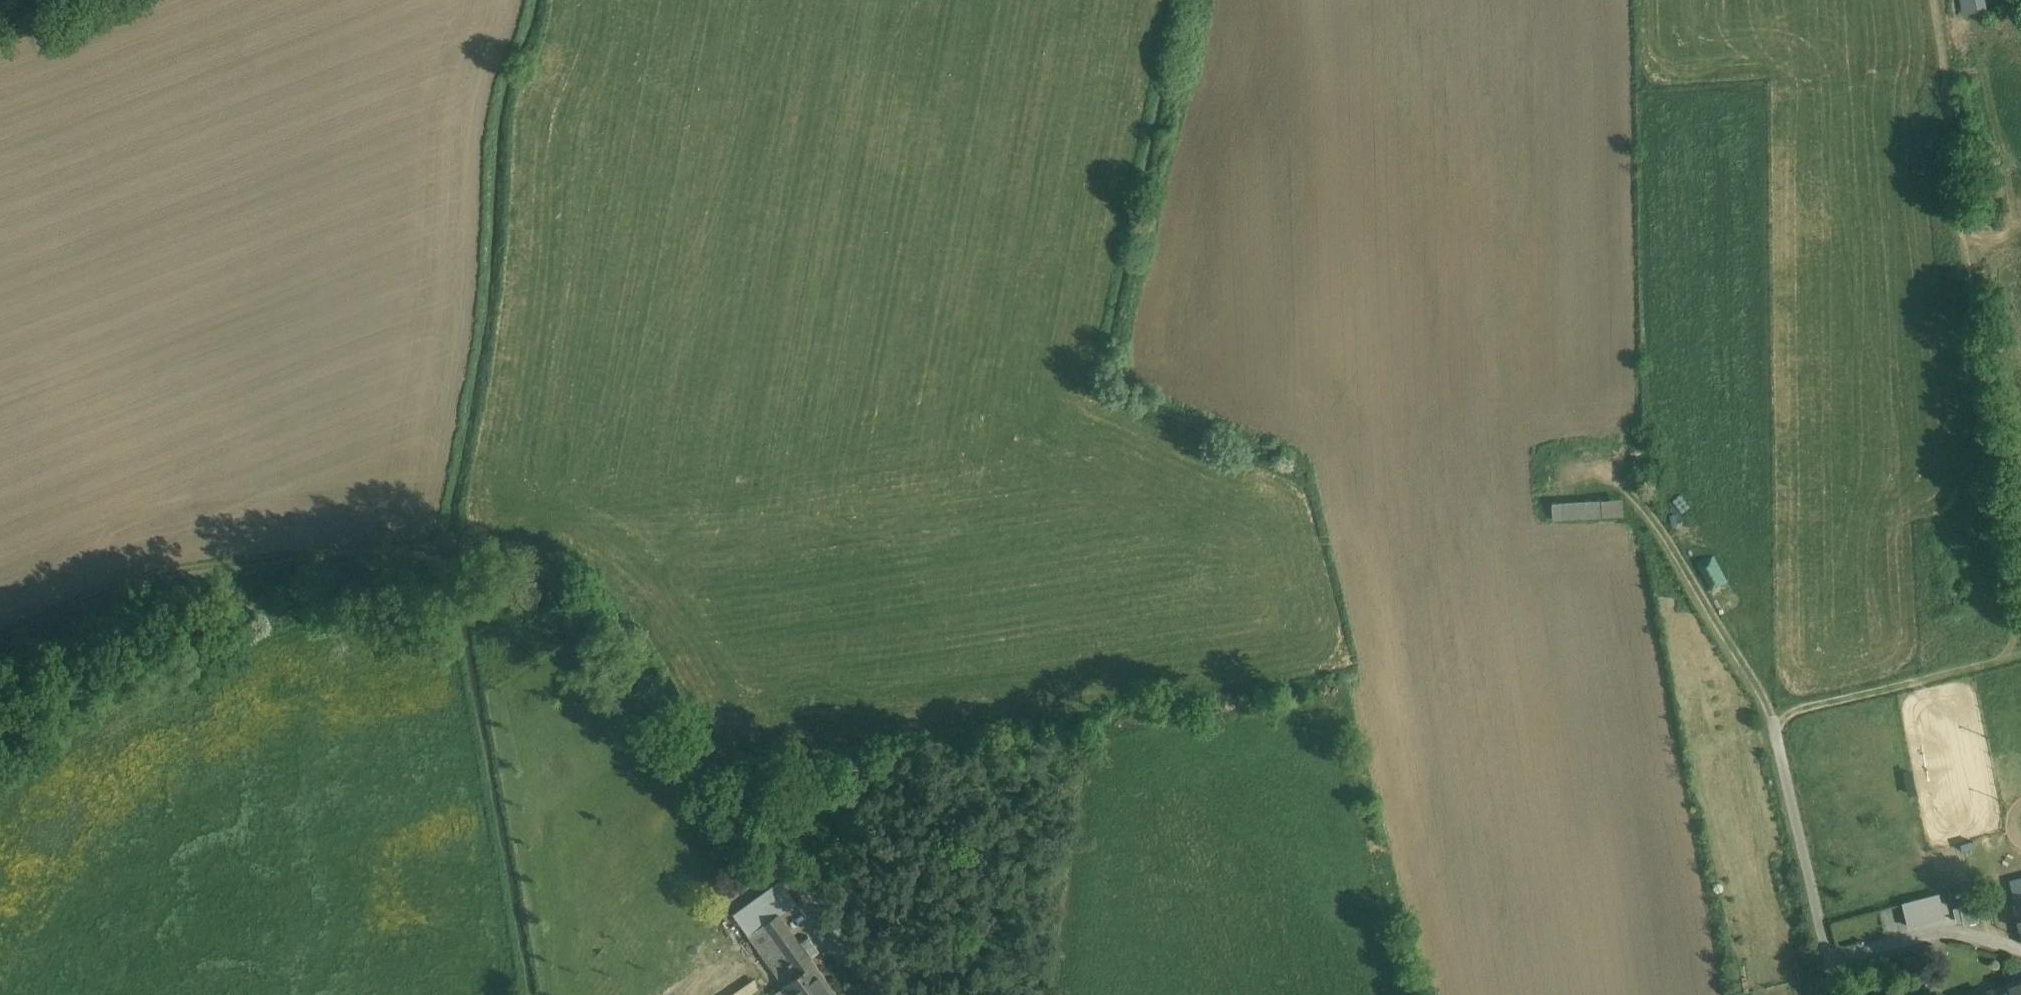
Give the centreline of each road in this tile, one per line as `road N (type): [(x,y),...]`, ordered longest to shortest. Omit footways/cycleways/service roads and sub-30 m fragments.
road 1 (track): [(569,585),(503,547),(199,566),(0,645)]
road 2 (track): [(1571,436),(1653,521),(1773,713)]
road 3 (residential): [(1837,994),(1773,713)]
road 4 (track): [(893,994),(784,856)]

